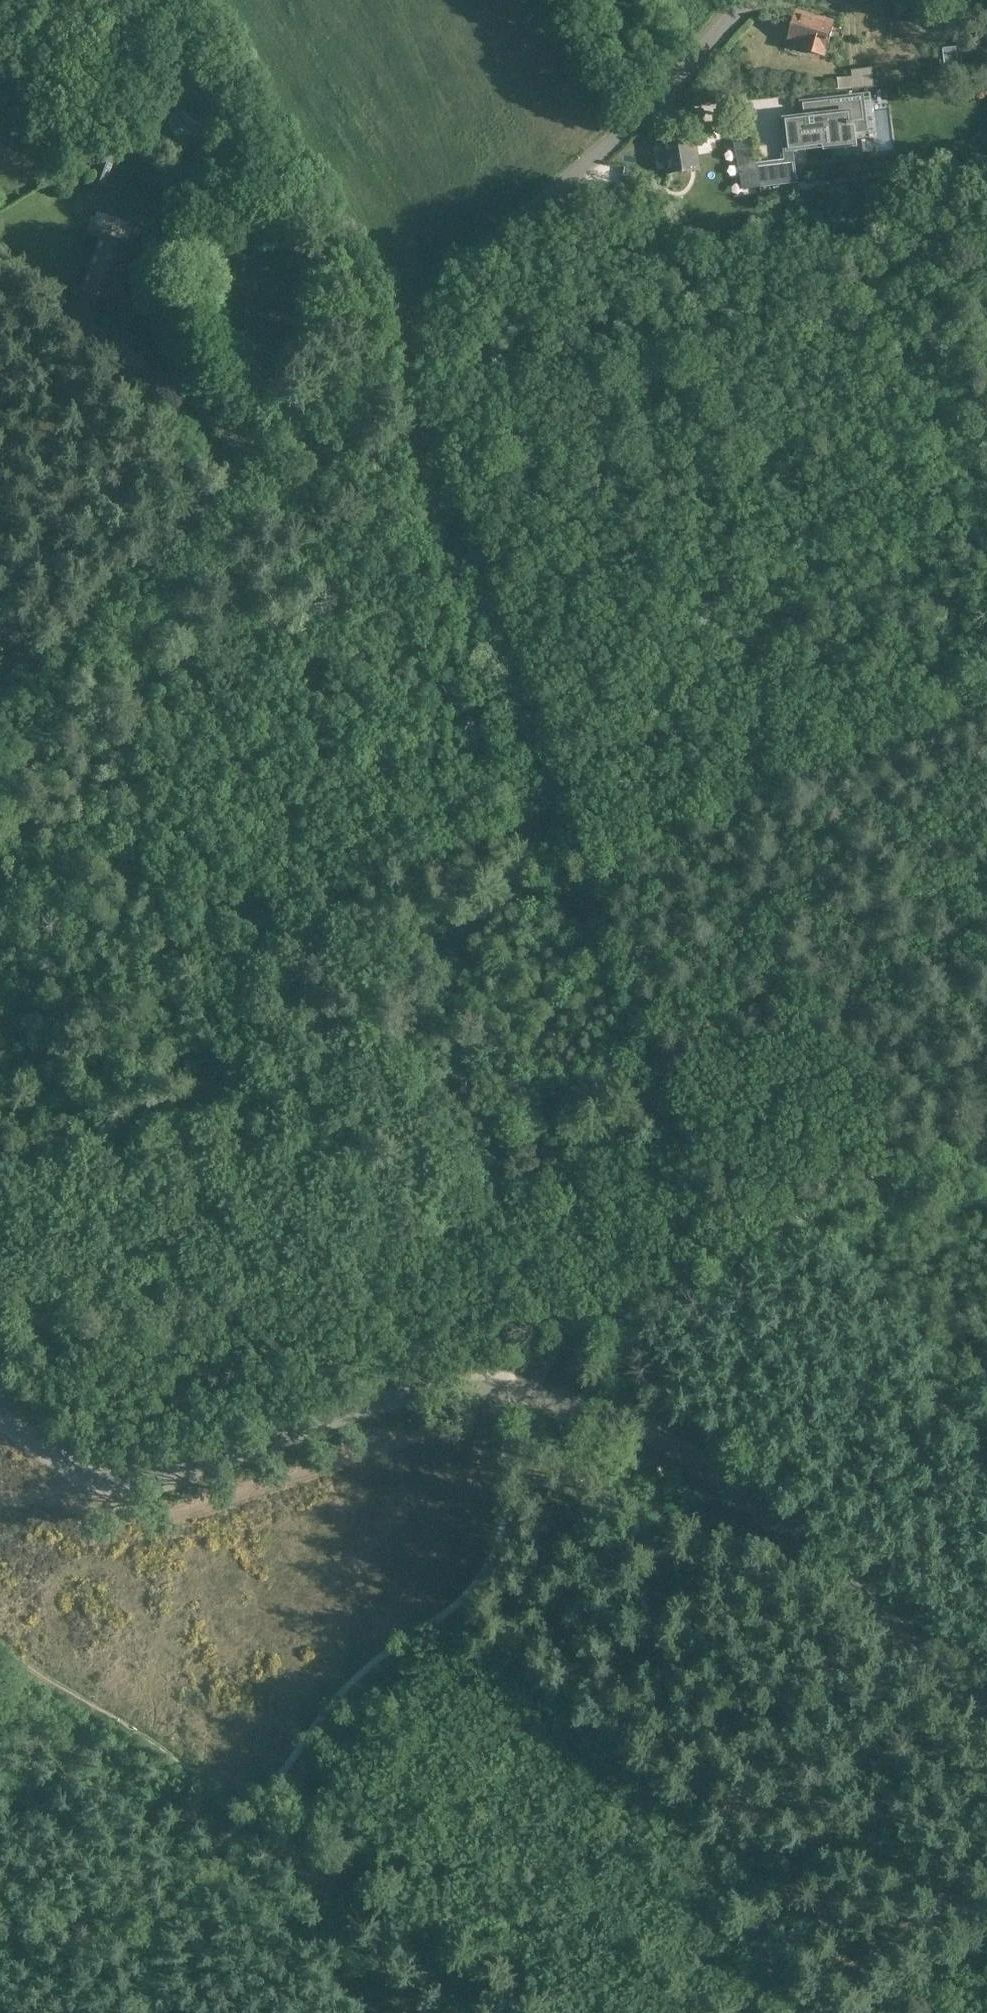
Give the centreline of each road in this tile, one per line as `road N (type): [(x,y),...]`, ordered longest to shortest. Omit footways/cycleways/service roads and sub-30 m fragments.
road 1 (unclassified): [(986,1687),(675,1449),(590,1405),(473,1382),(399,1395),(163,1473),(100,1479),(63,1470),(0,1419)]
road 2 (unclassified): [(0,703),(100,600),(556,193)]
road 3 (residential): [(556,193),(745,0)]

